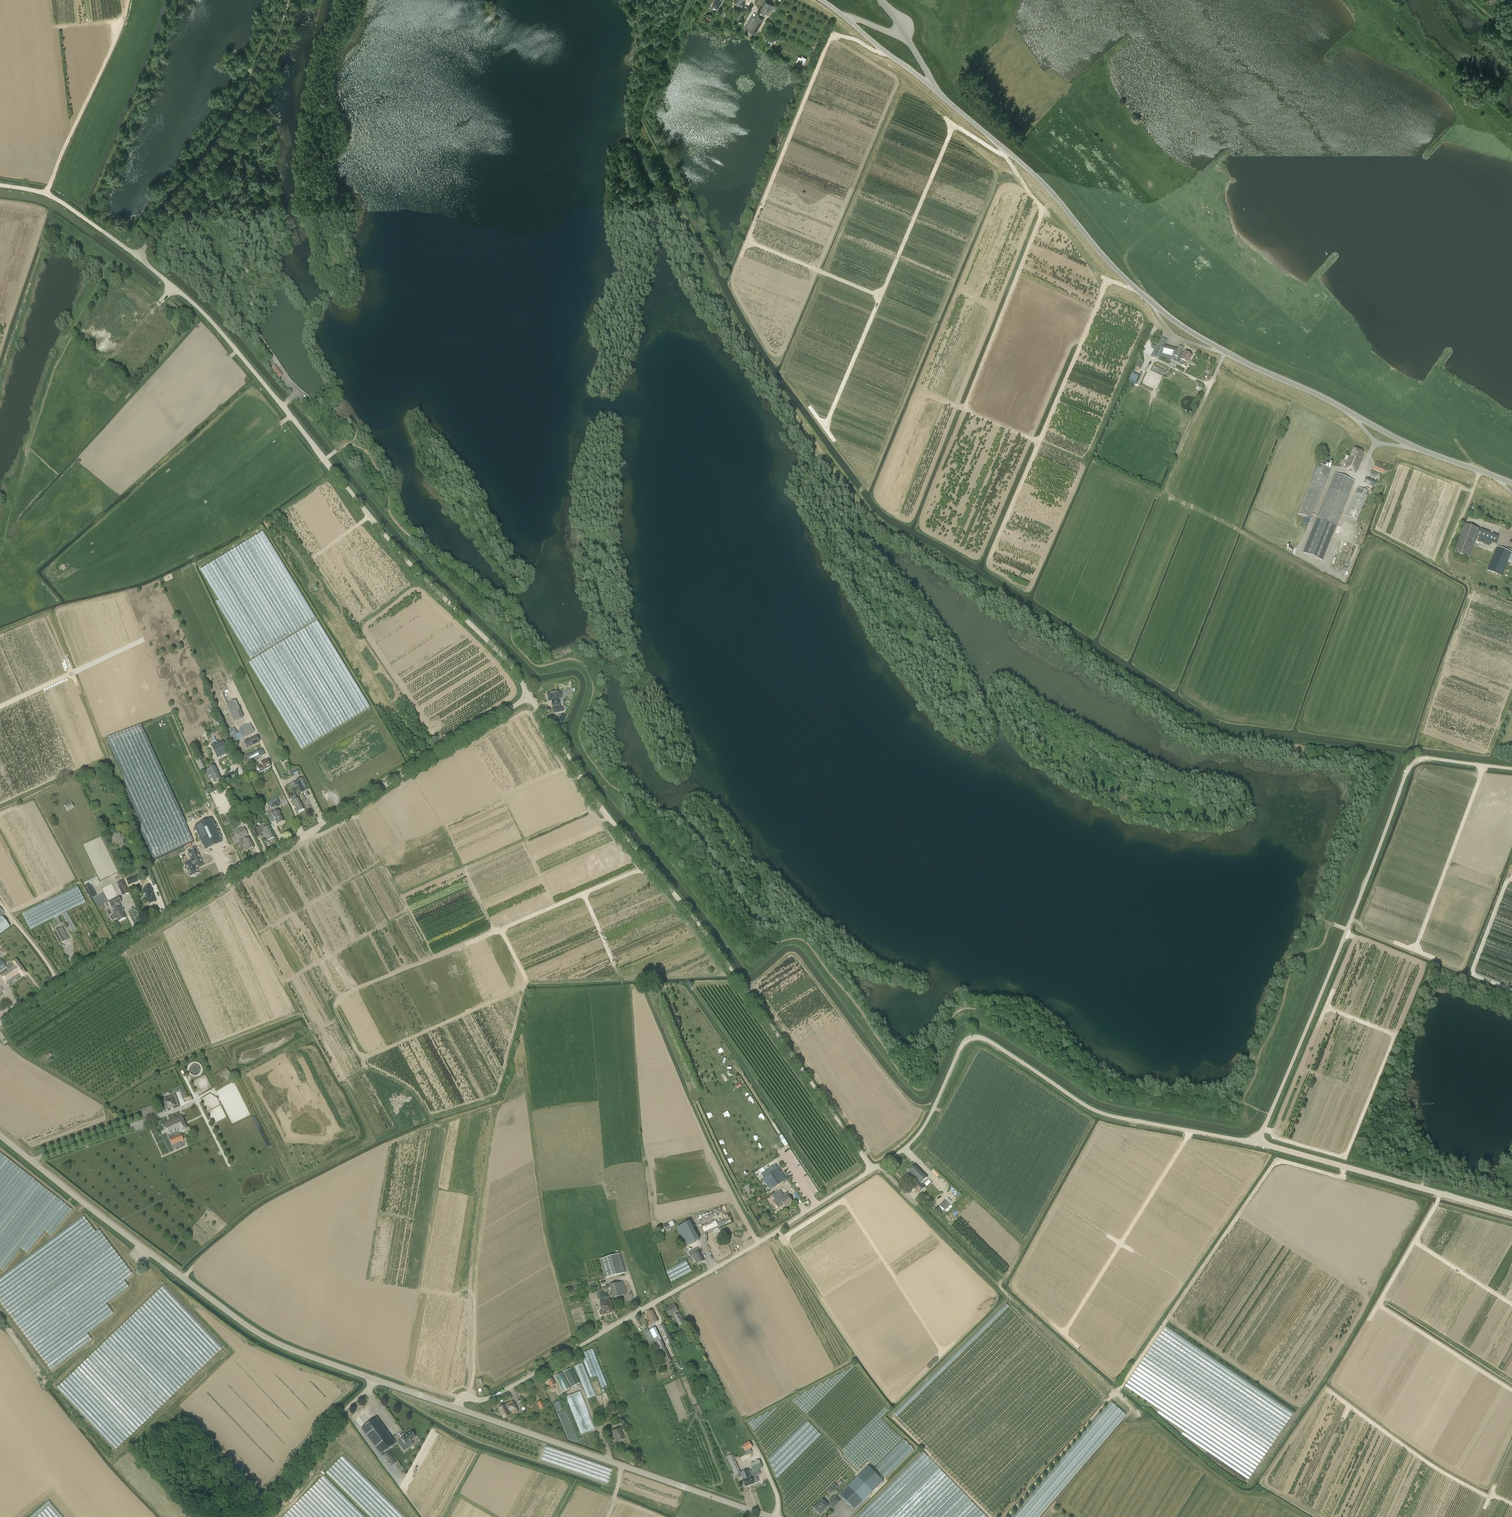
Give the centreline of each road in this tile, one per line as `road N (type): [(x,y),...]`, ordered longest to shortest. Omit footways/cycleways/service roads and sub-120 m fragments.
road 1 (unclassified): [(1511,483),(1394,436),(1164,313),(1024,164),(824,0)]
road 2 (unclassified): [(531,697),(485,637),(401,555),(204,312),(138,255)]
road 3 (unclassified): [(872,1170),(699,927),(596,804),(531,697)]
road 4 (unclassified): [(1258,1144),(1410,766),(1426,759),(1511,769)]
road 5 (unclassified): [(872,1170),(922,1130),(963,1042),(980,1037),(1106,1116),(1258,1144)]
road 6 (unclassified): [(454,1407),(532,1374),(872,1170)]
road 7 (track): [(1440,1194),(1331,1384),(1484,1489),(1511,1435)]
road 8 (tertiary): [(26,1162),(255,1336),(374,1380)]
road 9 (track): [(1321,1516),(1268,1483),(1325,1393),(1480,1499)]
road 10 (tertiary): [(768,1516),(454,1407)]
road 11 (unclassified): [(138,255),(244,99),(288,0)]
road 12 (unclassified): [(56,986),(306,835)]
road 13 (track): [(745,992),(794,956),(895,1089),(934,1109)]
road 14 (unclassified): [(306,835),(531,697)]
road 15 (unclassified): [(1511,1215),(1258,1144)]
road 16 (unclassified): [(26,1162),(197,1102)]
road 17 (unclassified): [(263,1516),(374,1380)]
road 18 (unclassified): [(306,835),(237,690)]
road 19 (unclassified): [(138,255),(52,195),(0,186)]
road 20 (track): [(1511,1389),(1379,1305)]
road 21 (track): [(1480,470),(1447,556),(1476,592)]

